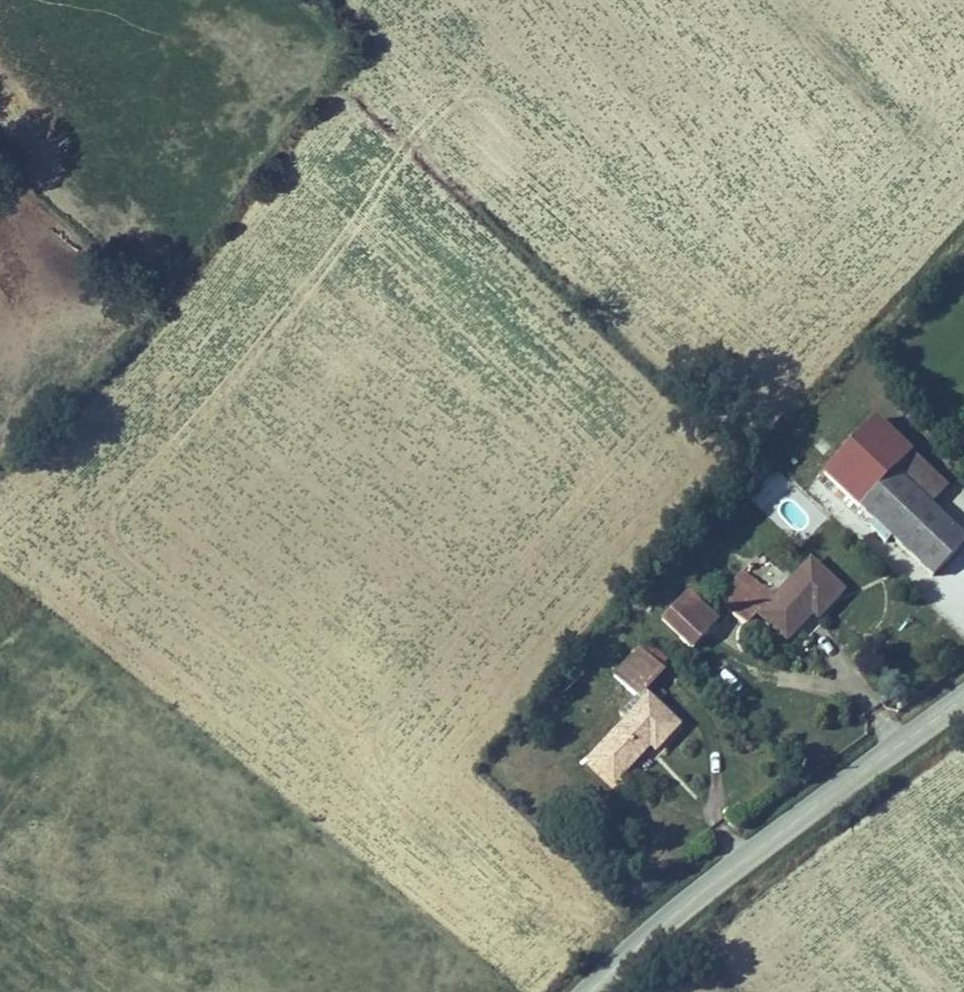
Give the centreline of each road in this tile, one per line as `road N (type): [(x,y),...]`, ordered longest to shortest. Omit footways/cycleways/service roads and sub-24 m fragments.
road 1 (secondary): [(587,991),(663,913),(963,690)]

